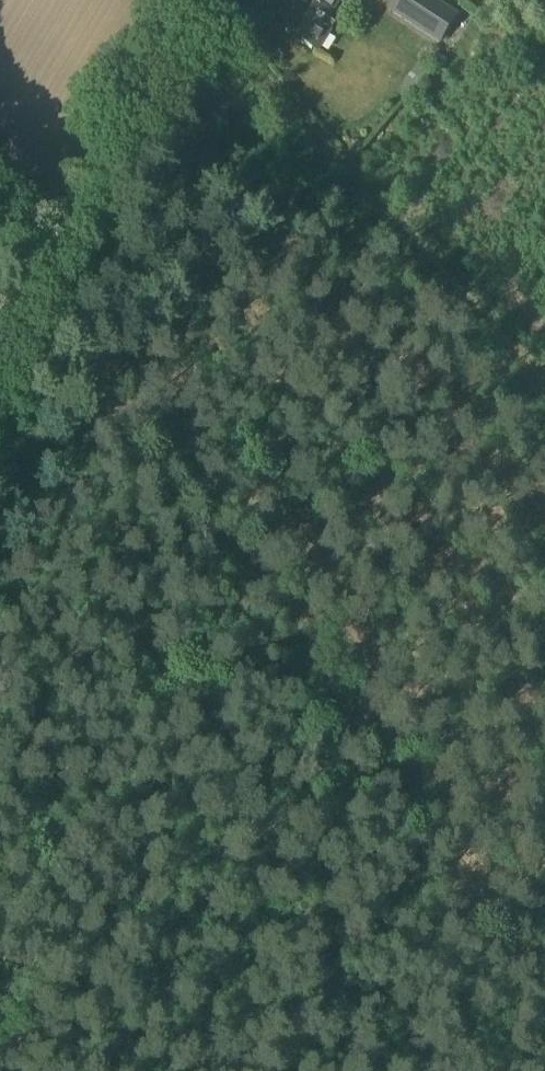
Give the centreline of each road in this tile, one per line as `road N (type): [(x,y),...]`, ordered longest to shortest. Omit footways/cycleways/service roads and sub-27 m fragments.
road 1 (track): [(544,388),(191,49)]
road 2 (unclassified): [(0,363),(220,0)]

